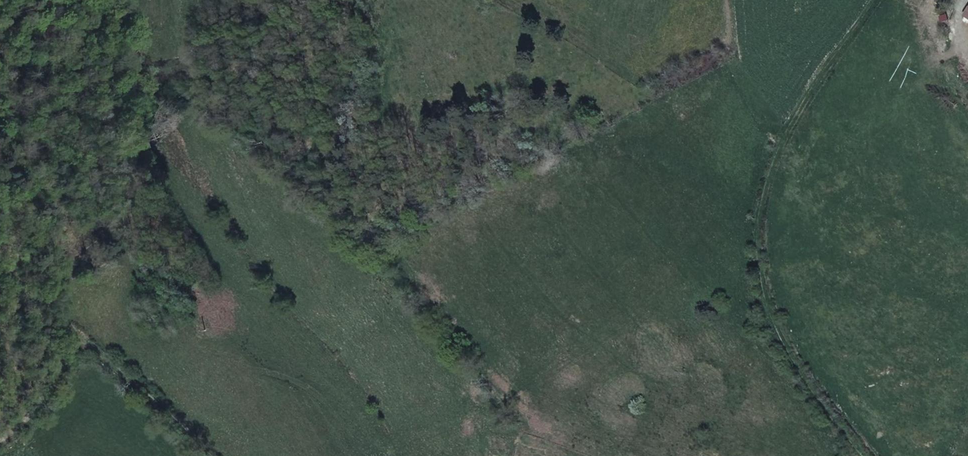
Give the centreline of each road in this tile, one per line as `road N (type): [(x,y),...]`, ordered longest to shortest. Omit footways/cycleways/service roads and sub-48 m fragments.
road 1 (track): [(864,455),(798,388),(754,251),(789,129),(877,0)]
road 2 (track): [(77,336),(46,234),(0,166)]
road 3 (track): [(77,336),(198,455)]

